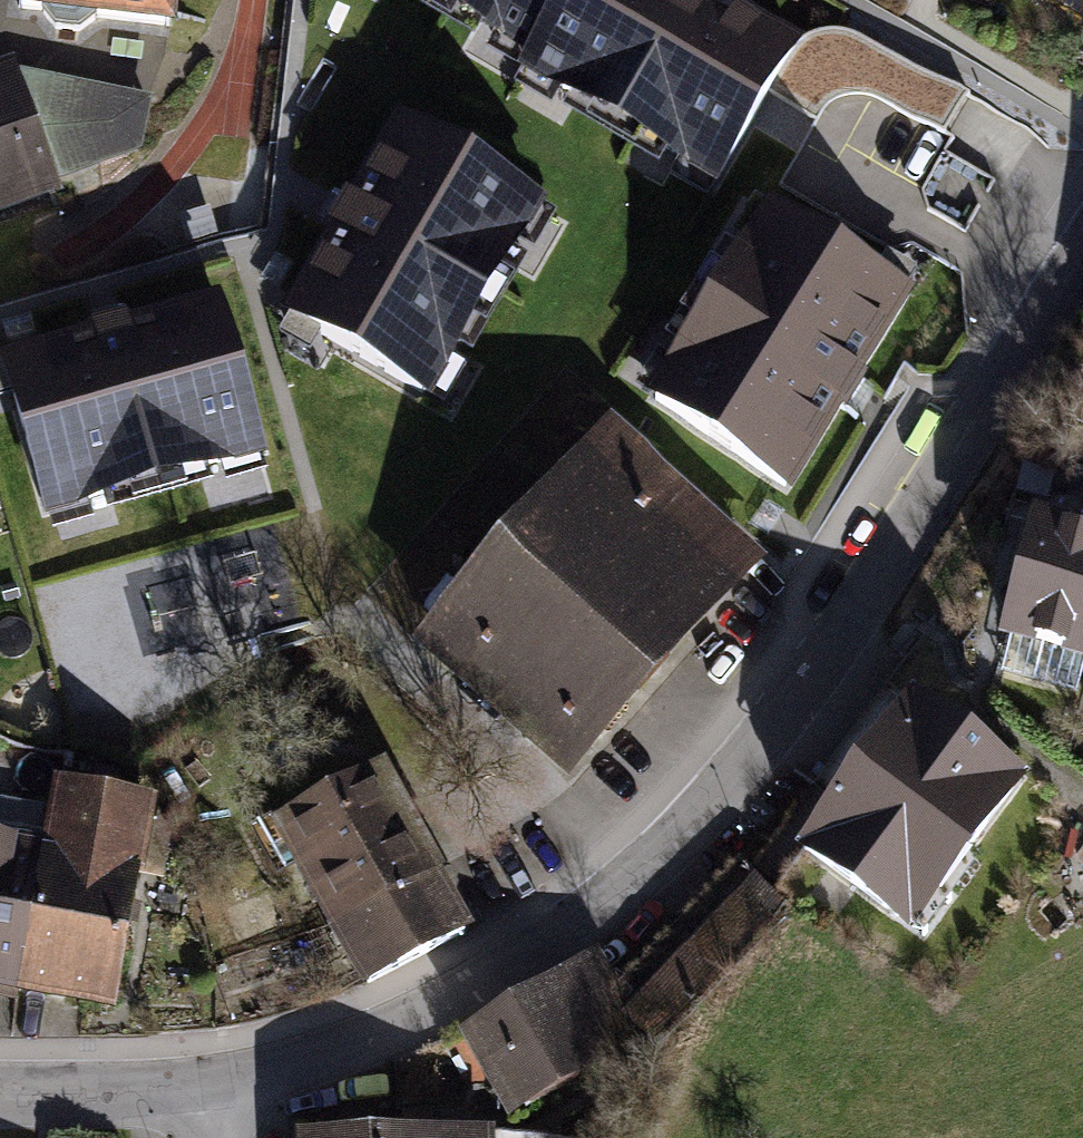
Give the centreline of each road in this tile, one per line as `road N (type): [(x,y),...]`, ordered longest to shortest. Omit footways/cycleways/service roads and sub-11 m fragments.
road 1 (residential): [(202,1083),(306,1060),(450,998),(550,941),(664,850),(781,717),(1082,252)]
road 2 (residential): [(0,1091),(202,1083)]

